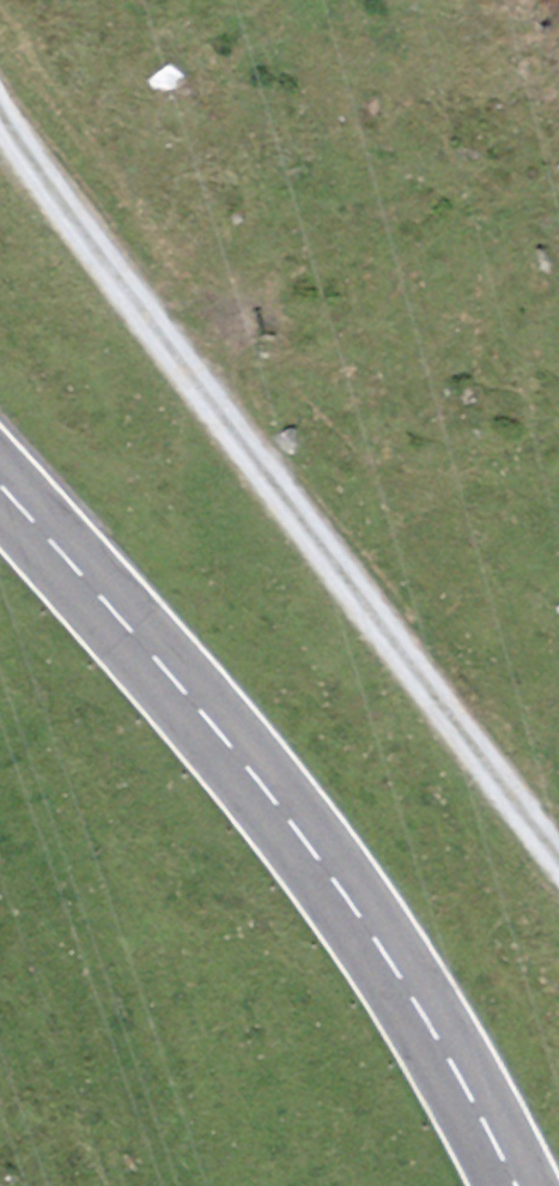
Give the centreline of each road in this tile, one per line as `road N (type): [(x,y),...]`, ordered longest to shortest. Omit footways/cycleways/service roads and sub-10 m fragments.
road 1 (track): [(558,857),(0,123)]
road 2 (primary): [(517,1185),(380,951),(201,703),(0,484)]

